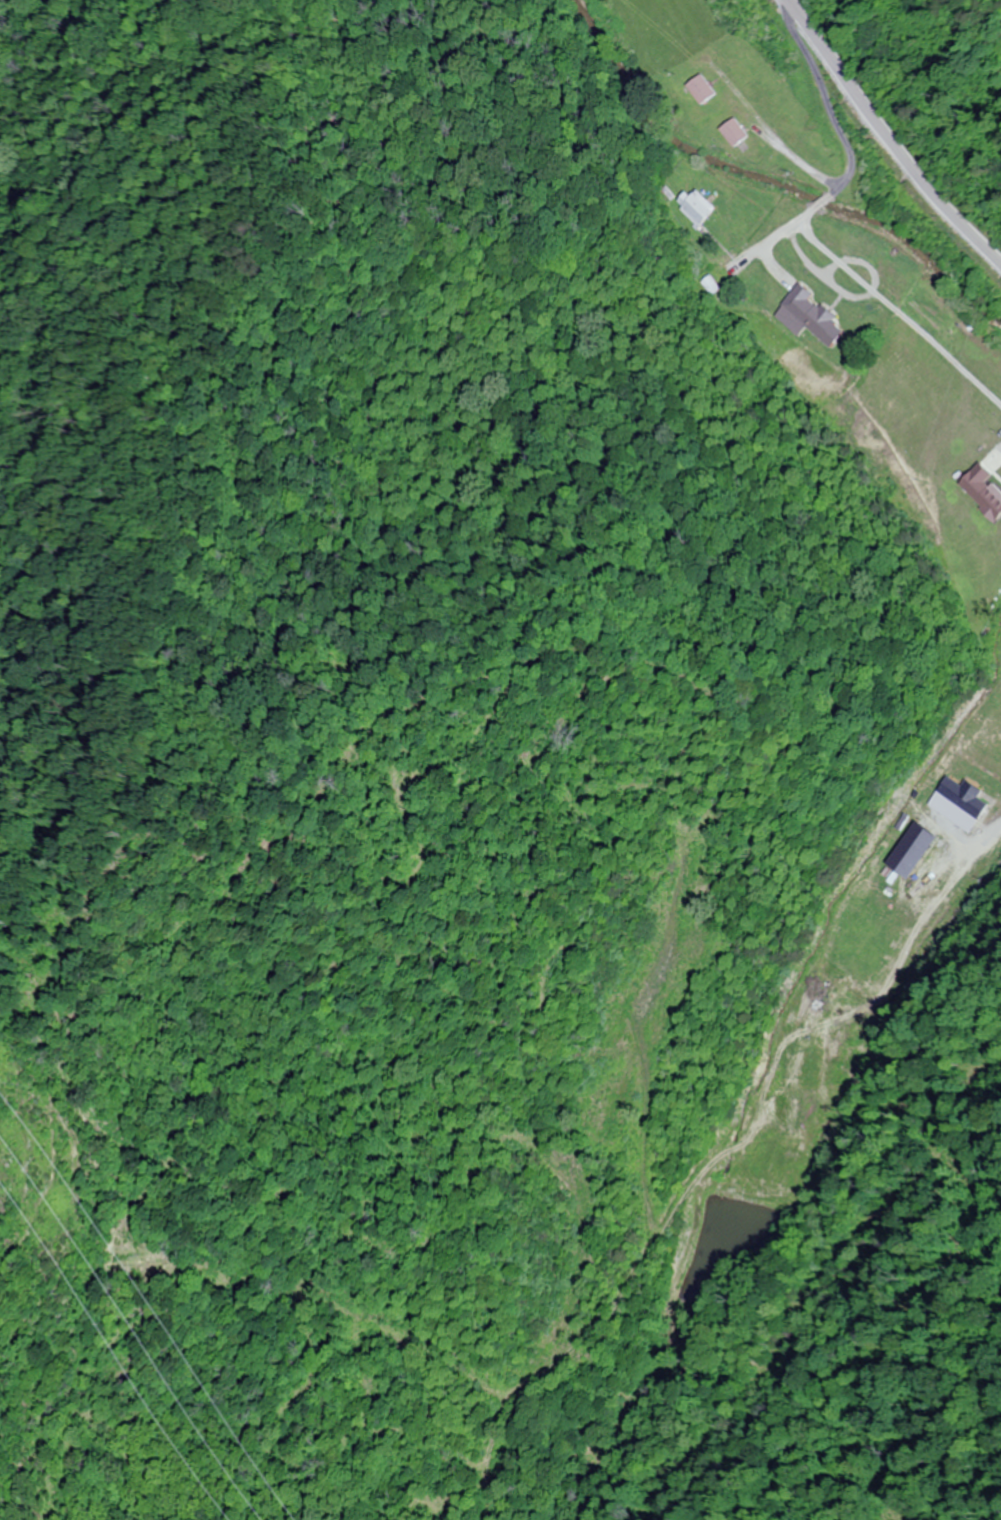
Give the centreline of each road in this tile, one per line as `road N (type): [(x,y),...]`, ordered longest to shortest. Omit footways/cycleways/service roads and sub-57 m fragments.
road 1 (residential): [(853,85),(779,243),(751,338),(714,555)]
road 2 (tertiary): [(1000,258),(938,194),(791,0)]

